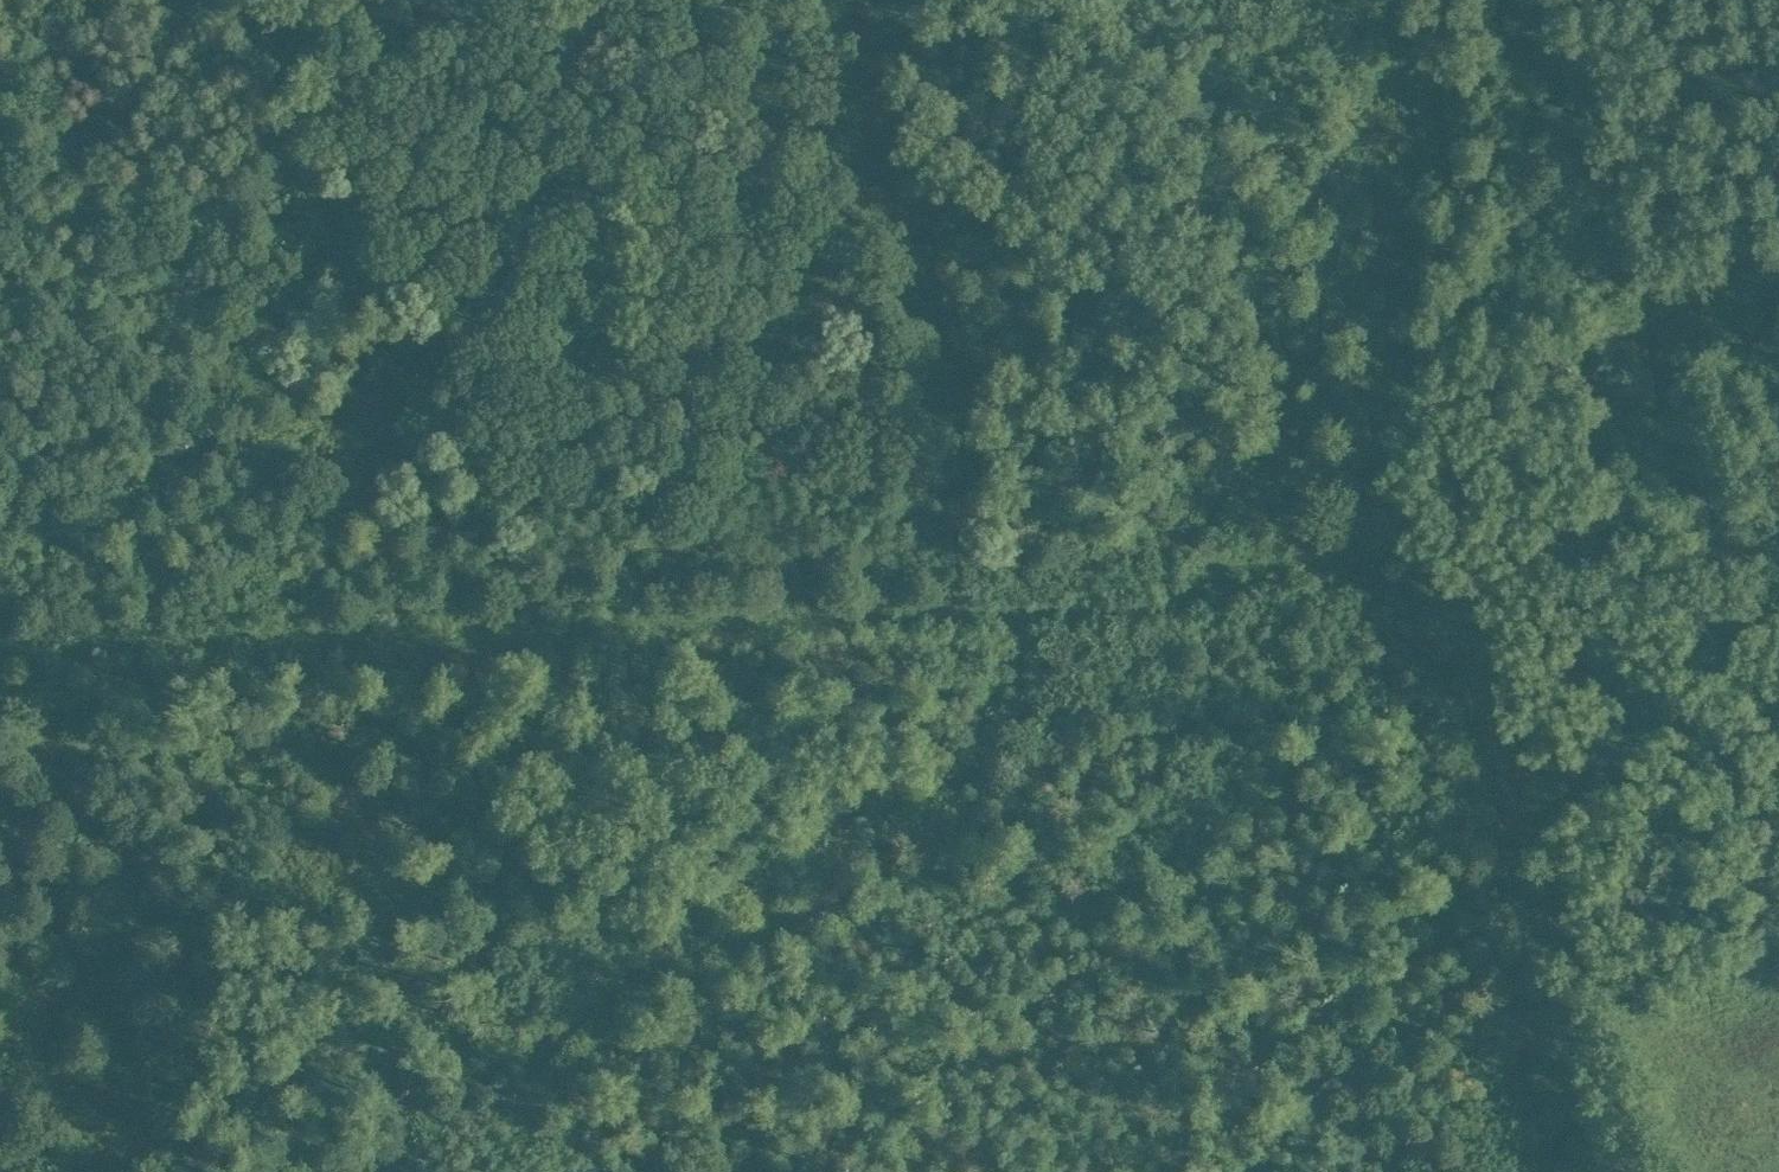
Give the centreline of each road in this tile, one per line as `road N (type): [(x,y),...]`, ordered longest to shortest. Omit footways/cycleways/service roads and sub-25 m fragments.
road 1 (track): [(1640,1171),(1581,1027),(1456,556)]
road 2 (track): [(1456,556),(1449,0)]

